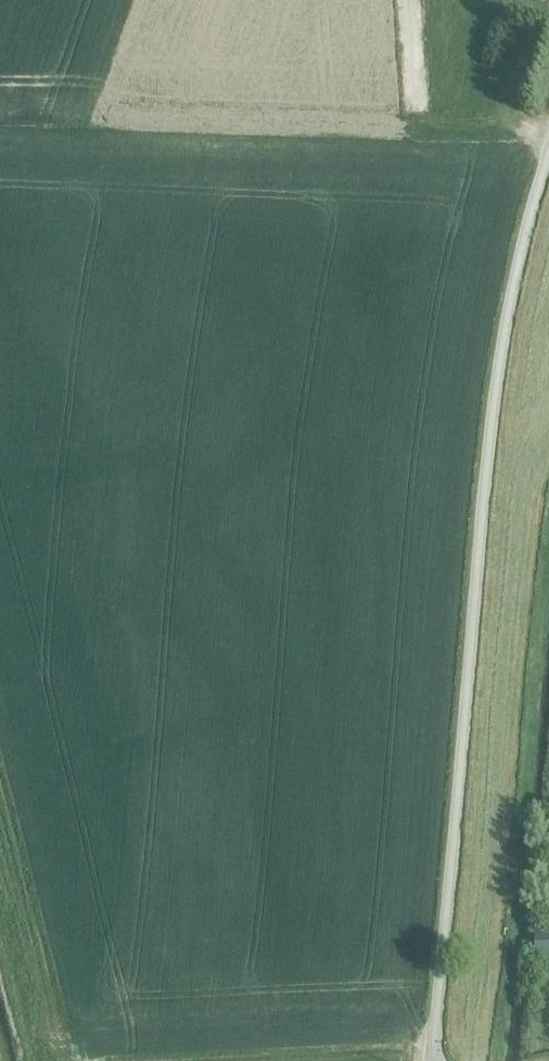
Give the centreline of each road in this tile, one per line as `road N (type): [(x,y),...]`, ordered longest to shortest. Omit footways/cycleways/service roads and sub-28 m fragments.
road 1 (unclassified): [(548,159),(494,410),(435,1060)]
road 2 (track): [(548,140),(542,129),(433,131),(418,121),(409,0)]

